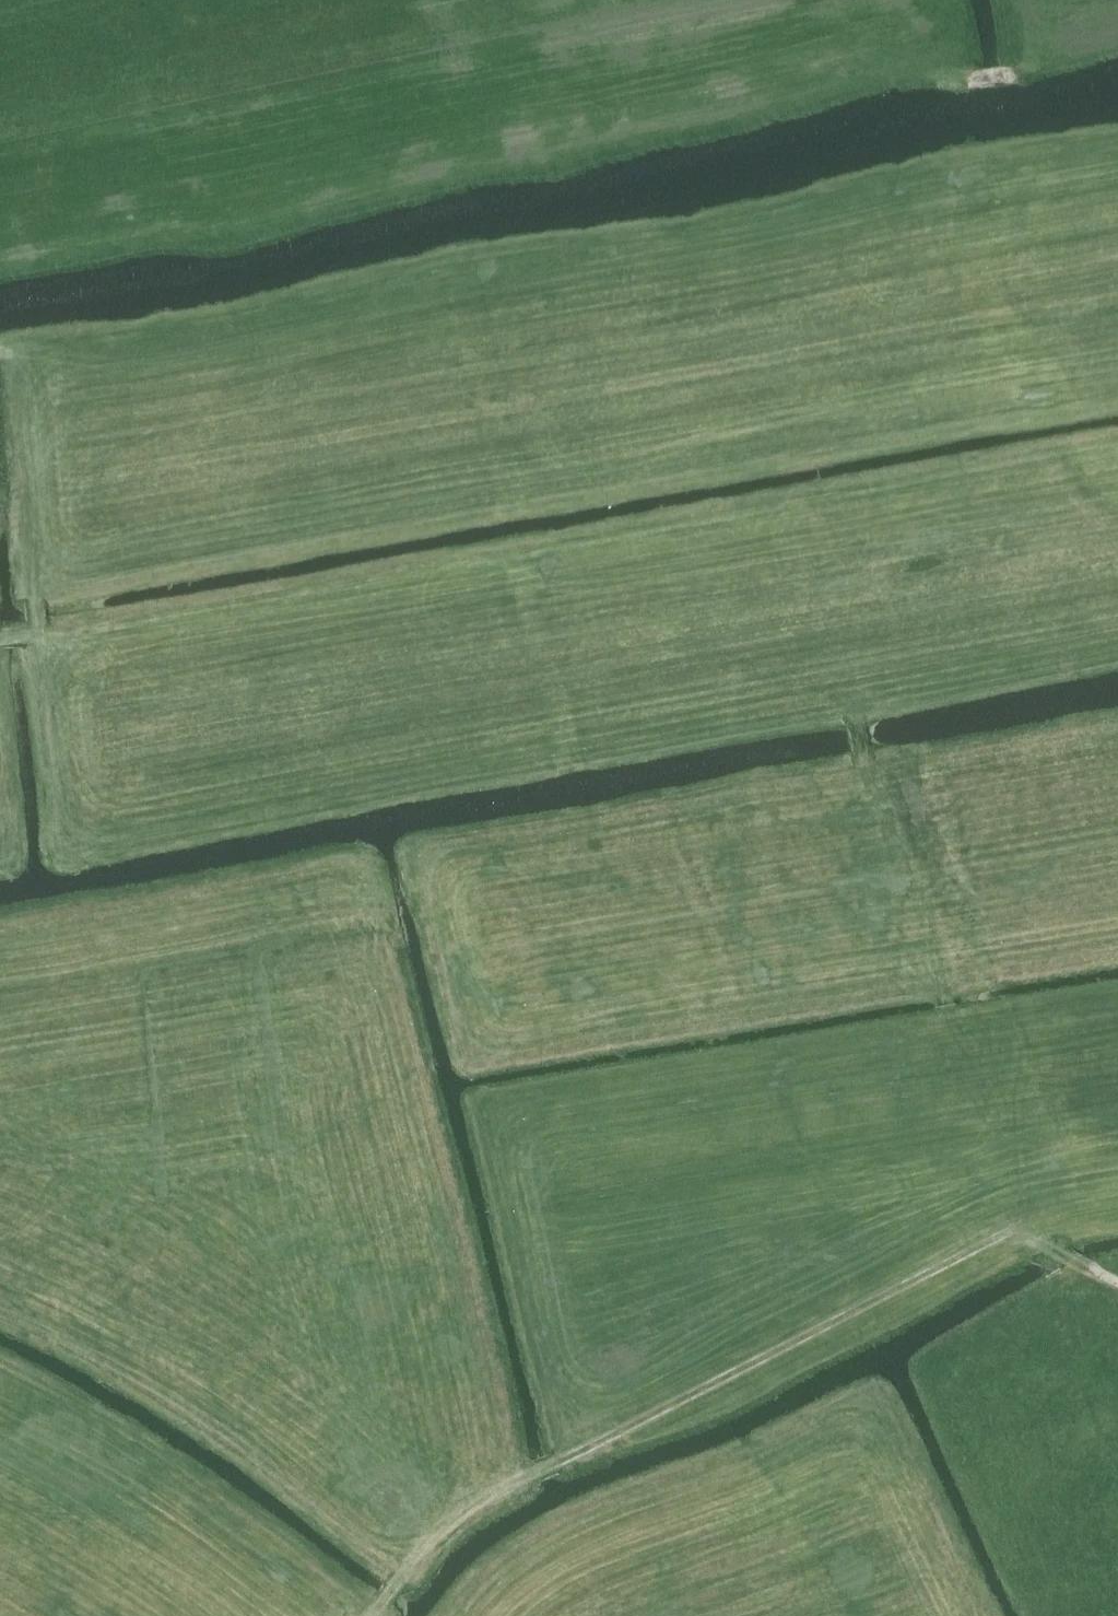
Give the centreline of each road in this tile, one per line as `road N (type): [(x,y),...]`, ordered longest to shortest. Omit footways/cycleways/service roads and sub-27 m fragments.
road 1 (track): [(376,1615),(431,1544),(527,1480),(1013,1235),(1117,1284)]

